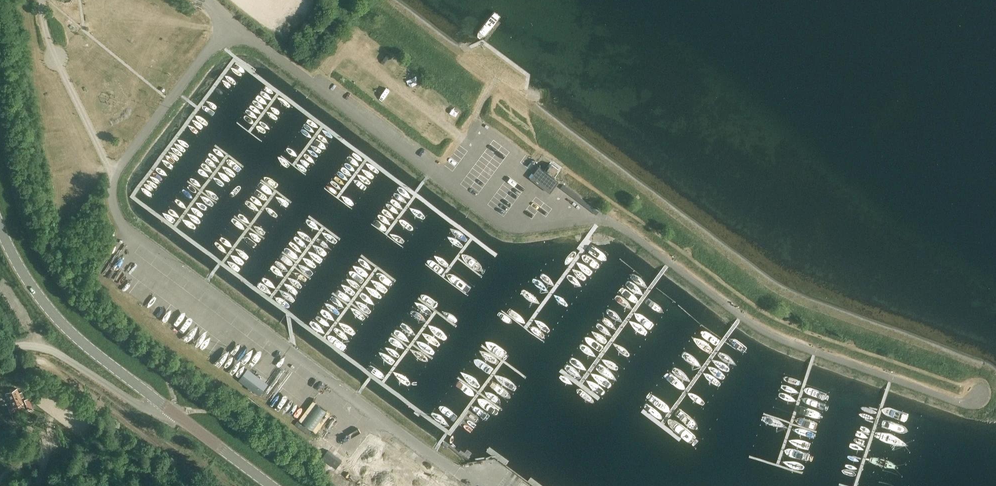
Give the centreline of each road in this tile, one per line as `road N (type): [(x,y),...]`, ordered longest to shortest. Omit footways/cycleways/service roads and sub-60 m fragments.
road 1 (secondary): [(173,411),(65,327),(30,289),(0,222)]
road 2 (unclassified): [(0,350),(41,347),(150,411),(173,411)]
road 3 (secondary): [(274,485),(173,411)]

